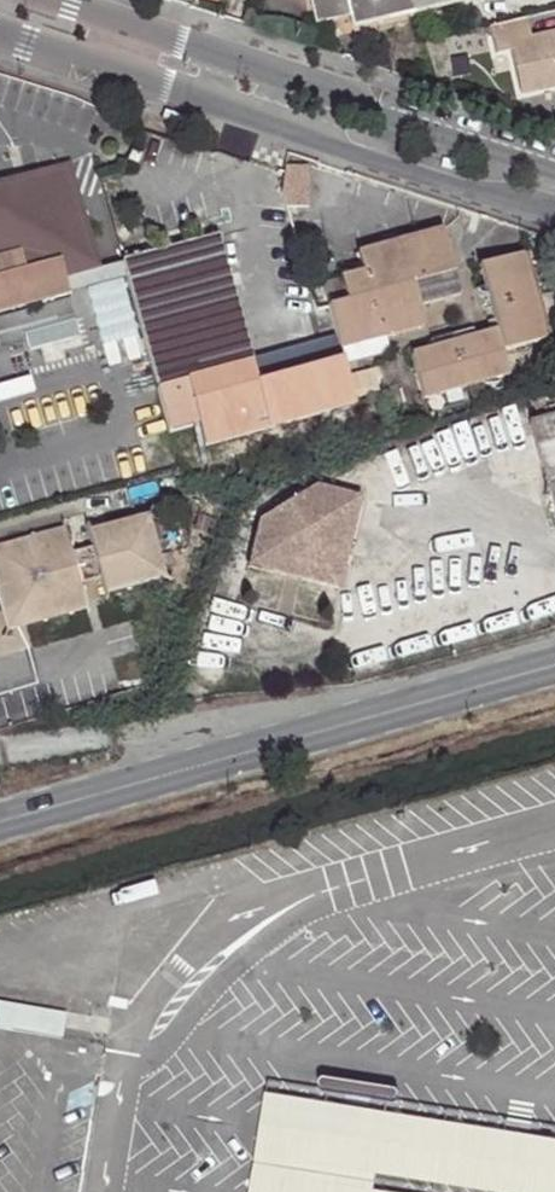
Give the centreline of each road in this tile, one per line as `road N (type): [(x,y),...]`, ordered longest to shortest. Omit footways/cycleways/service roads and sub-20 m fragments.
road 1 (tertiary): [(0,35),(554,204)]
road 2 (tertiary): [(554,169),(29,0)]
road 3 (secondary): [(306,737),(0,819)]
road 4 (residential): [(306,737),(118,735),(0,749)]
road 5 (secondary): [(554,670),(306,737)]

